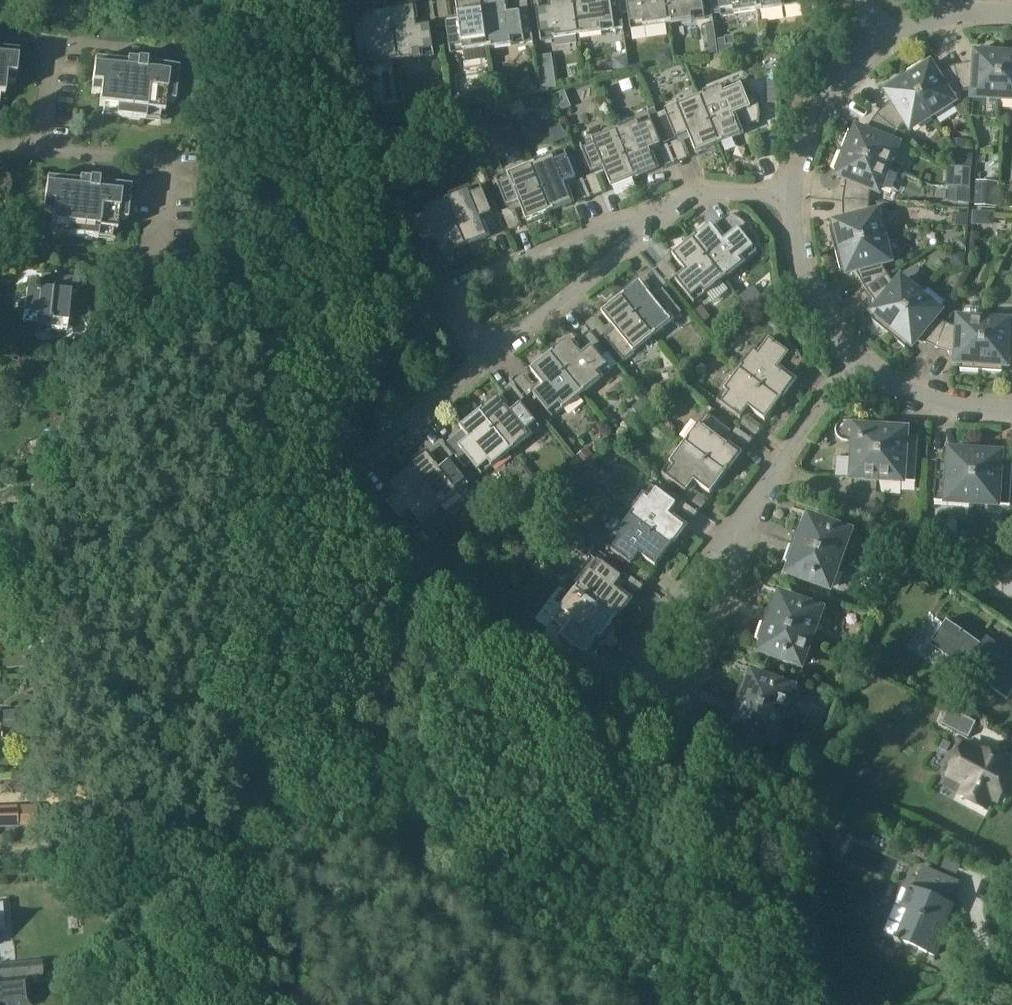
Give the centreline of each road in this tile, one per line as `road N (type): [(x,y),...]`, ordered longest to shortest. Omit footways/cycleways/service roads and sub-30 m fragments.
road 1 (residential): [(493,350),(465,319),(458,291),(593,231),(658,215)]
road 2 (residential): [(725,519),(714,604),(687,686),(635,660),(643,644)]
road 3 (residential): [(493,350),(658,215)]
road 4 (residential): [(725,519),(843,359)]
road 5 (residential): [(781,190),(817,97),(888,35)]
road 6 (residential): [(843,359),(944,418),(1011,423)]
road 7 (residential): [(843,359),(800,266),(781,190)]
road 8 (residential): [(356,460),(493,350)]
road 9 (residential): [(643,644),(725,519)]
road 10 (residential): [(658,215),(685,199),(781,190)]
road 11 (residential): [(888,35),(970,11),(1011,13)]

